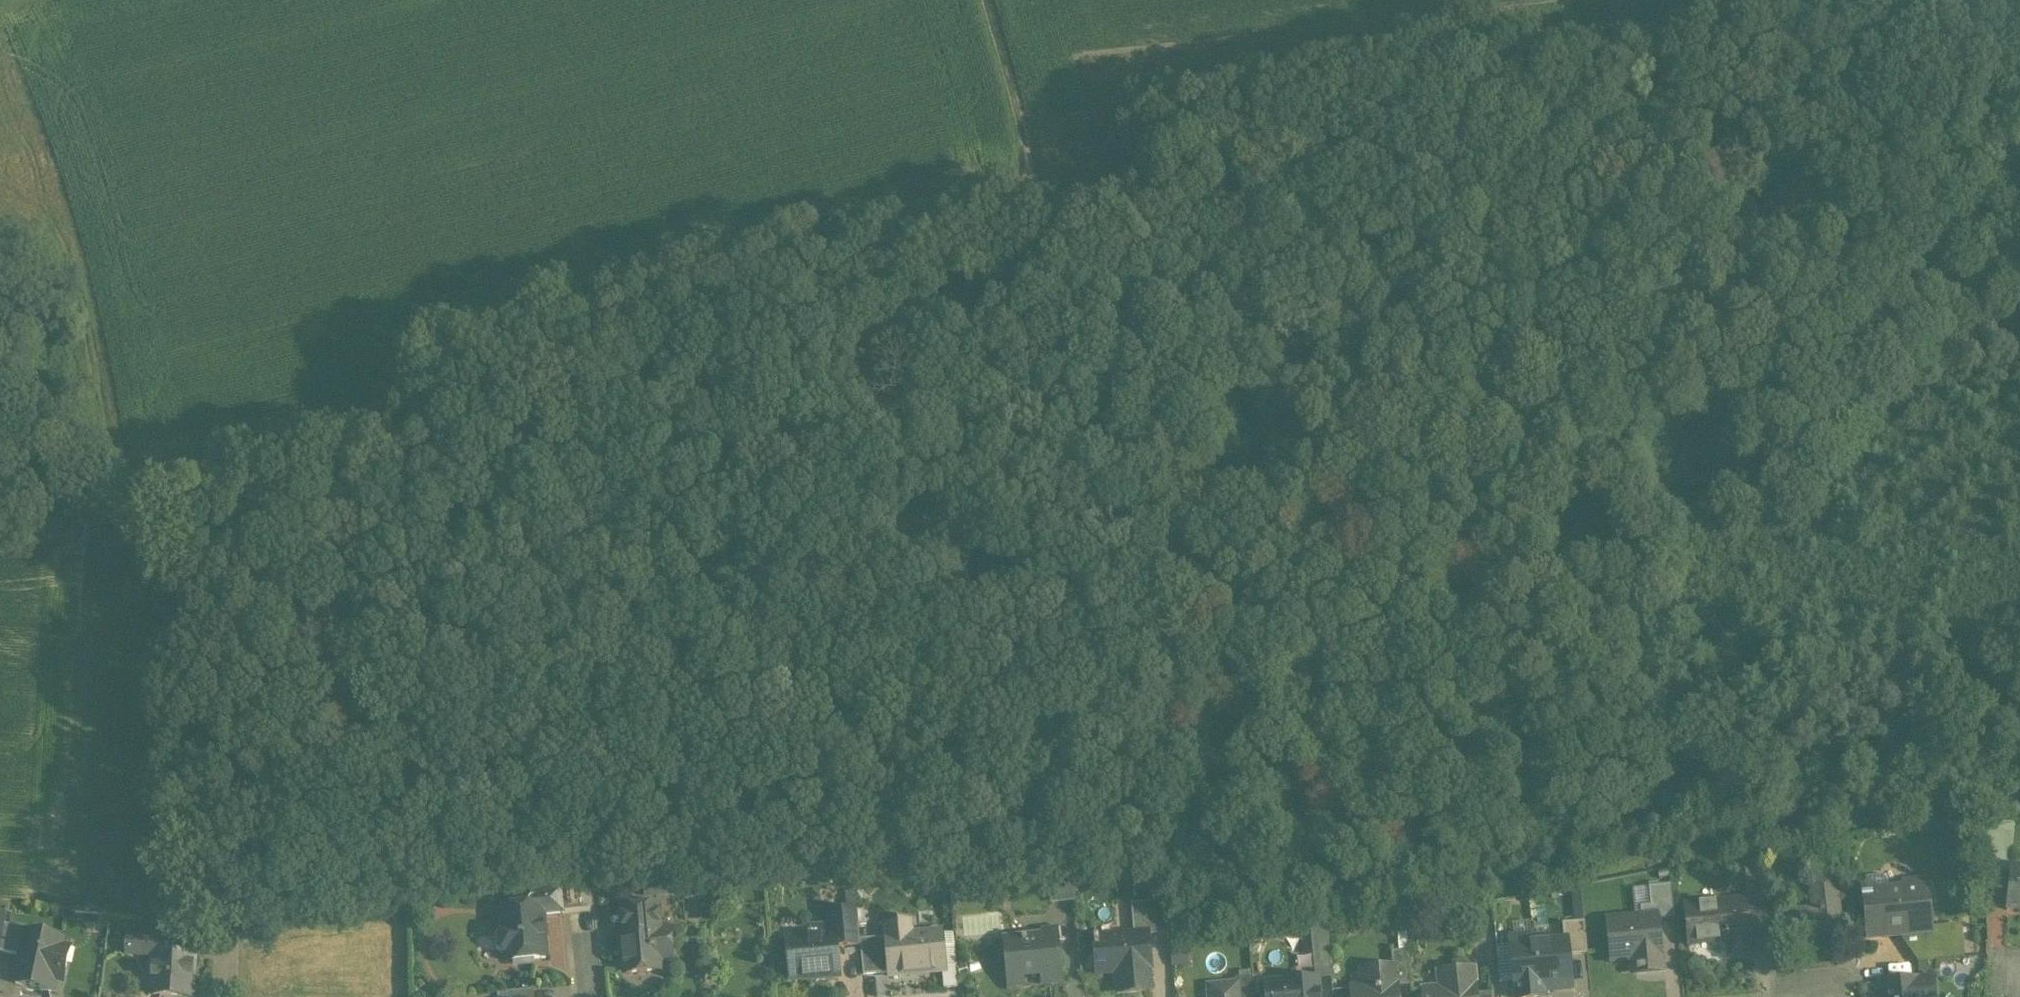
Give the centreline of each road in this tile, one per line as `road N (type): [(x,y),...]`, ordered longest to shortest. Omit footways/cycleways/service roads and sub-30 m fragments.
road 1 (track): [(988,0),(1030,164),(1029,191),(1010,205),(482,337),(426,368),(370,447),(214,468),(121,490)]
road 2 (track): [(1029,191),(1047,222),(1169,249)]

